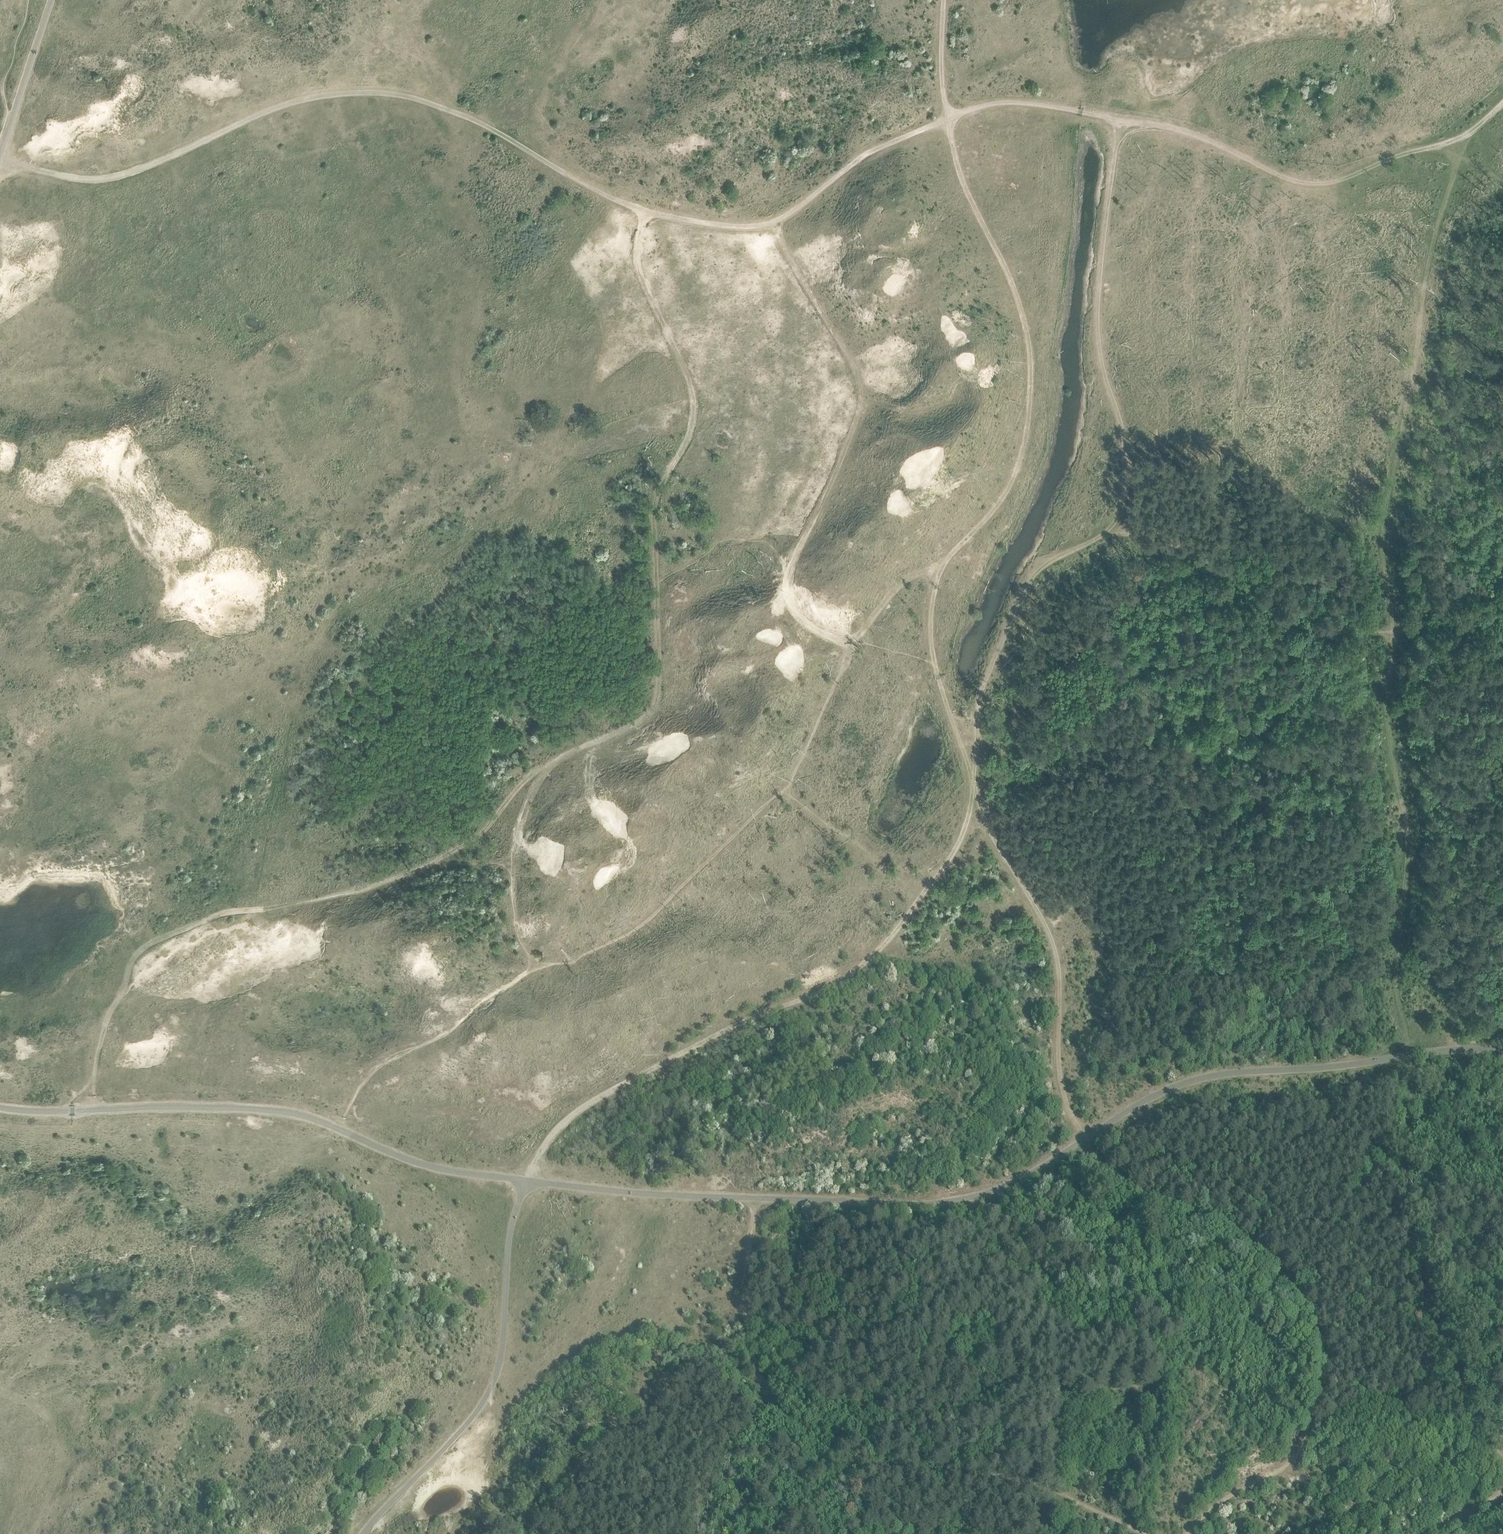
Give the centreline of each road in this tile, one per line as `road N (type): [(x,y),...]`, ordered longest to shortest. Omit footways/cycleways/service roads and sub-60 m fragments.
road 1 (unclassified): [(524,1180),(642,1193),(948,1202),(1020,1179),(1184,1083),(1448,1051),(1502,1052)]
road 2 (unclassified): [(524,1180),(402,1157),(302,1110),(214,1103),(0,1108)]

